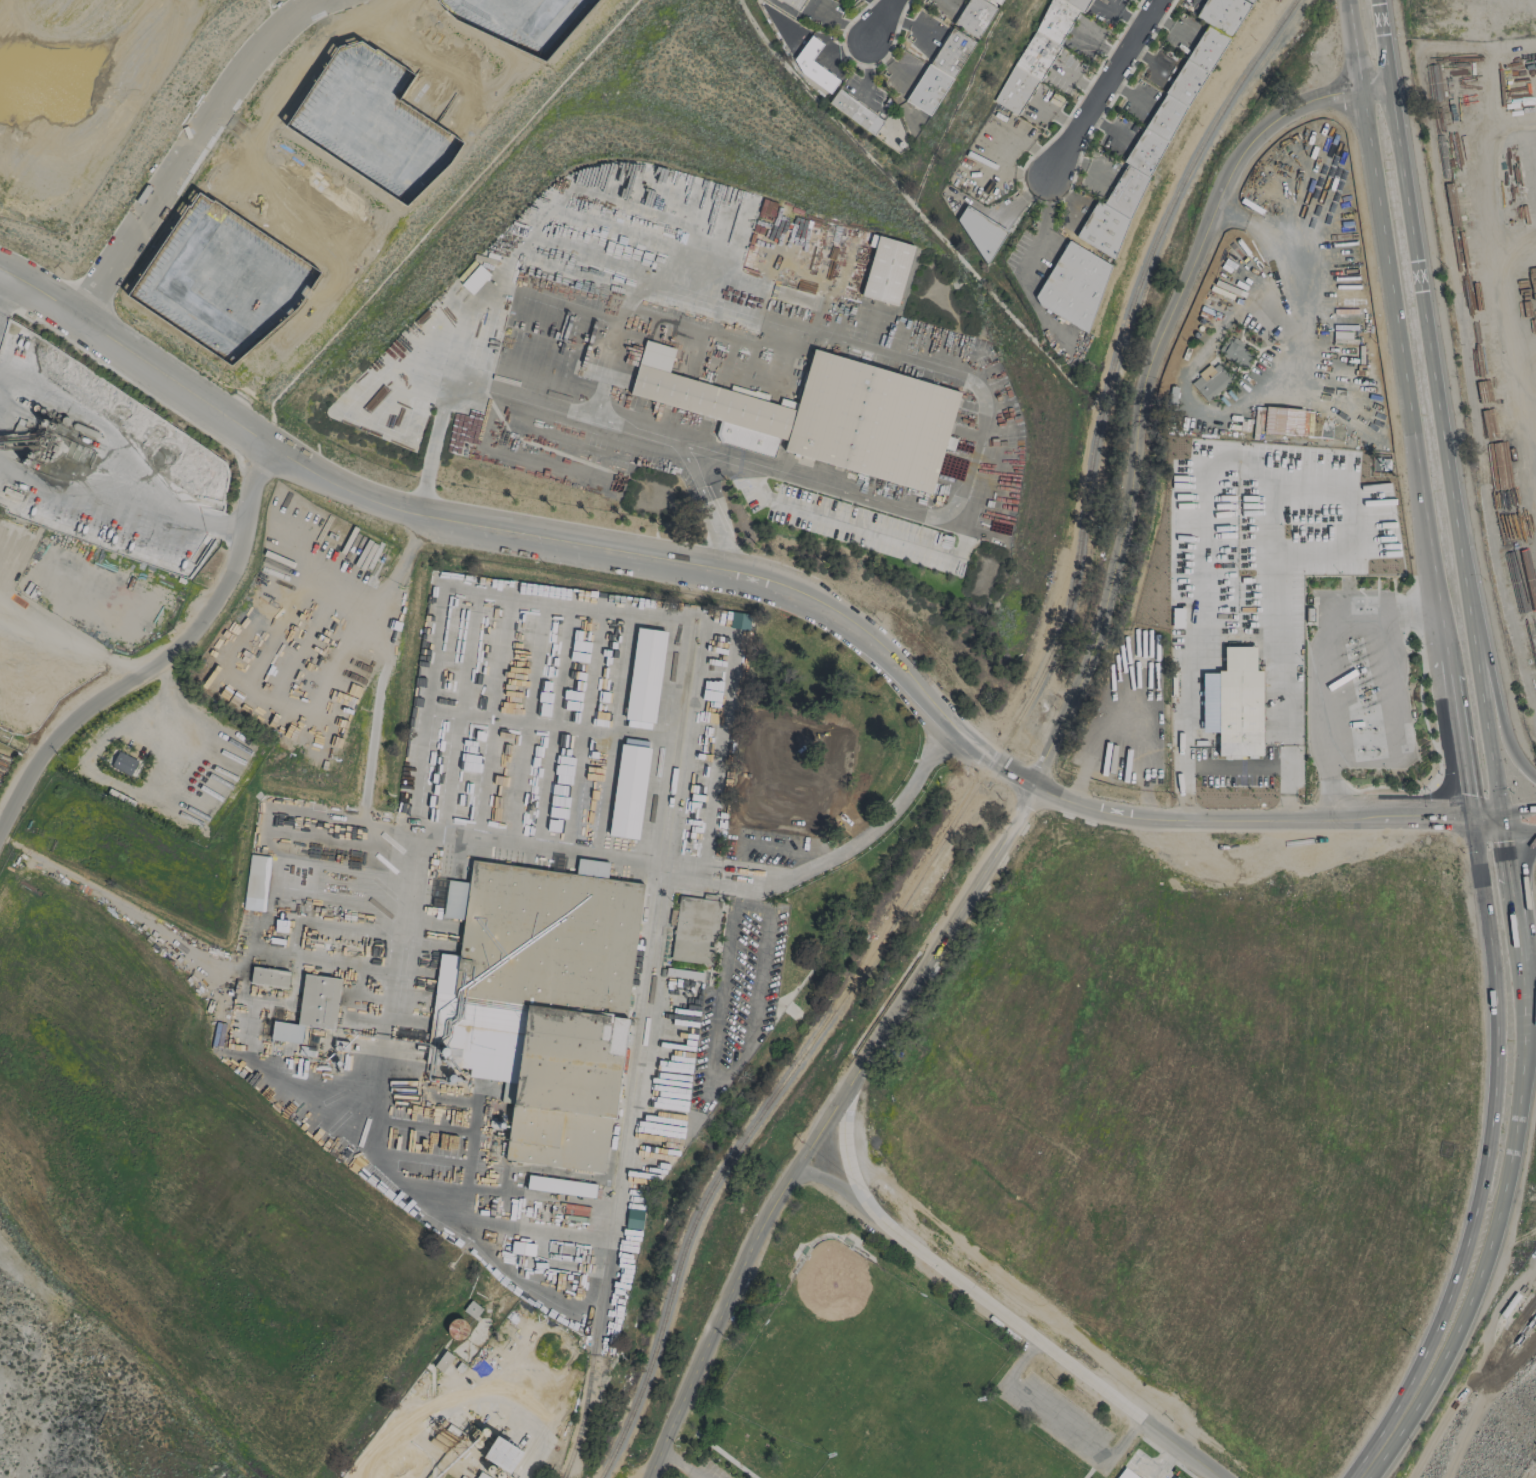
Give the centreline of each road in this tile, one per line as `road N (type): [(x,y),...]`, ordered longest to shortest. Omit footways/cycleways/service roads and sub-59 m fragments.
road 1 (tertiary): [(1389,84),(1292,109),(1264,129),(1229,176),(1145,376),(1120,544),(1071,699),(1025,802),(768,1215),(648,1477)]
road 2 (residential): [(1416,820),(1143,820),(1070,803),(994,763),(883,653),(807,603),(733,577),(406,515),(333,485),(0,272)]
road 3 (secondary): [(1484,690),(1378,0)]
road 4 (secondary): [(1348,0),(1439,612)]
road 5 (secondary): [(1364,1469),(1385,1452),(1434,1374),(1466,1315),(1498,1223),(1524,1037),(1513,894)]
road 6 (residential): [(800,1163),(1218,1477)]
road 7 (residential): [(266,442),(237,578),(193,635),(71,715),(0,816)]
road 8 (secondary): [(1471,820),(1496,1030),(1492,1120),(1463,1261)]
road 9 (residential): [(80,319),(263,46),(314,0)]
road 10 (secondary): [(1463,1261),(1364,1469)]
road 11 (secondary): [(1439,612),(1471,820)]
road 12 (residential): [(1163,0),(1052,177)]
road 13 (secondary): [(1500,811),(1484,690)]

